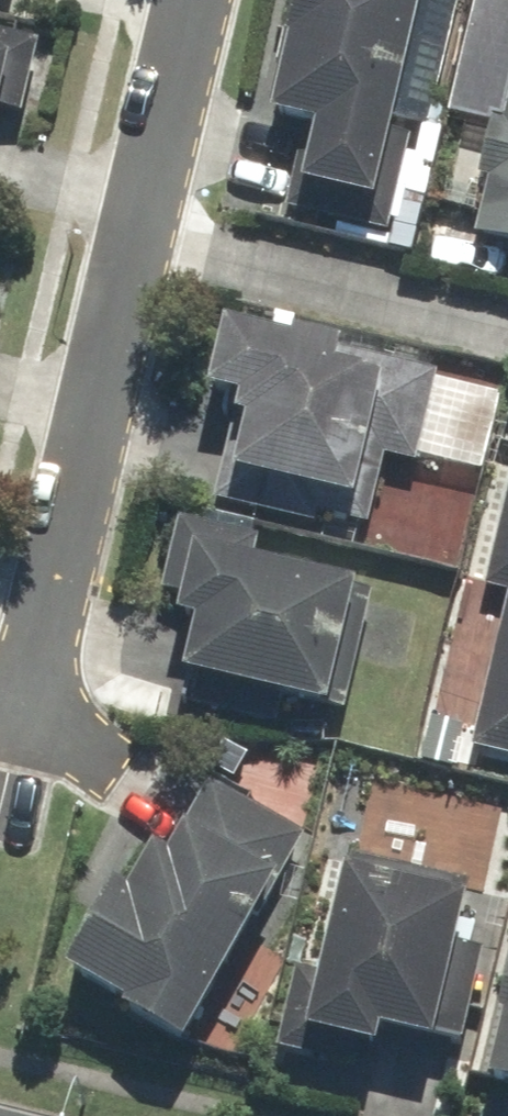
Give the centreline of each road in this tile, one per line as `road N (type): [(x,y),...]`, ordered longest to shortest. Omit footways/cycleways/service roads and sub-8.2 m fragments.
road 1 (residential): [(195,0),(26,715)]

